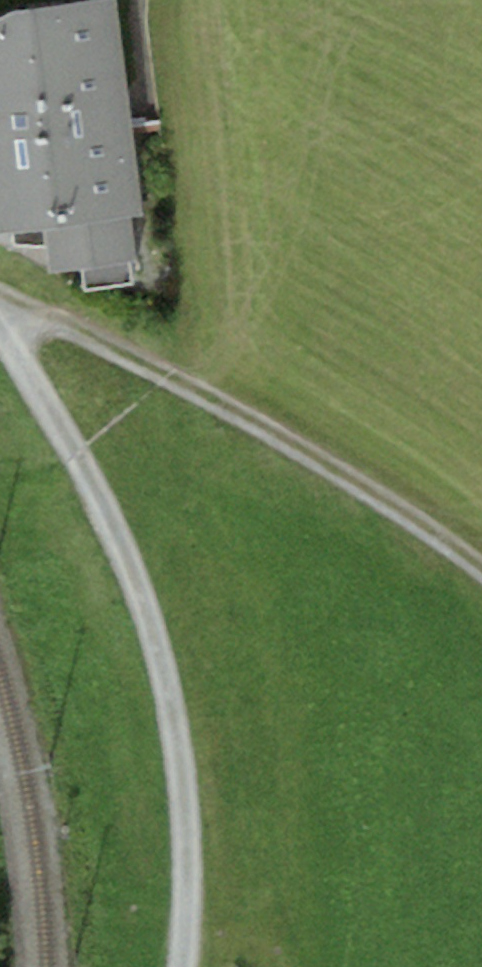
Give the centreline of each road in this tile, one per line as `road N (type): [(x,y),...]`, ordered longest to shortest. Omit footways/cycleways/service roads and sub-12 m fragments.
road 1 (track): [(0,325),(24,352),(159,623),(191,820),(179,966)]
road 2 (track): [(481,573),(163,372),(0,290)]

